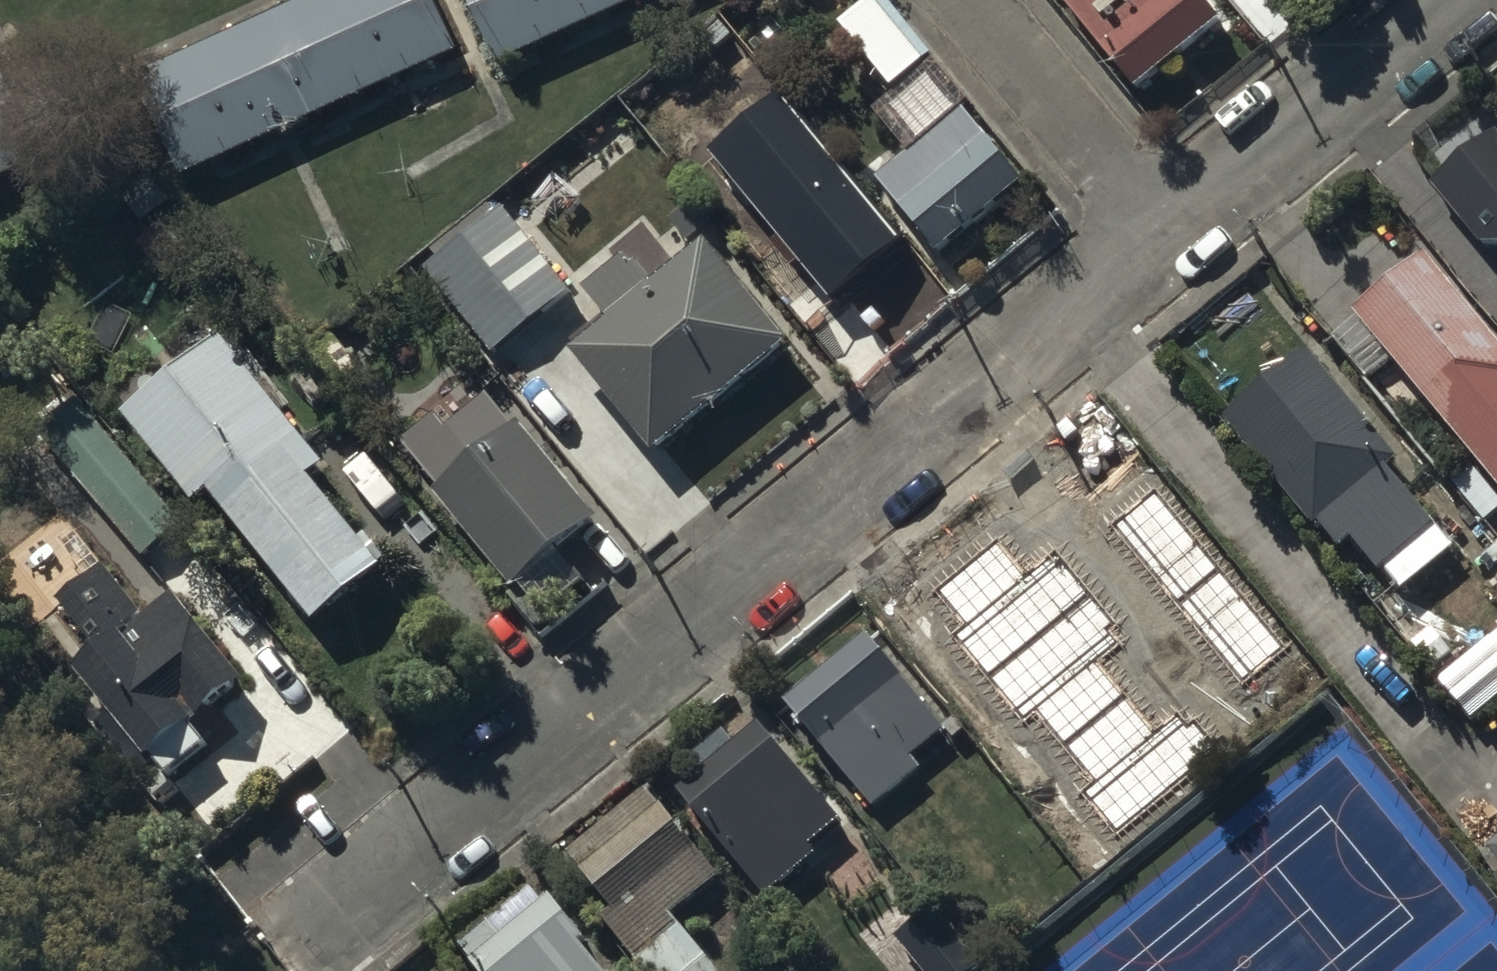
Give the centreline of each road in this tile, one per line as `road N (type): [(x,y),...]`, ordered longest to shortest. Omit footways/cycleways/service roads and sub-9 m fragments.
road 1 (residential): [(1161,233),(343,911)]
road 2 (residential): [(1447,0),(1161,233)]
road 3 (residential): [(1161,233),(968,0)]

